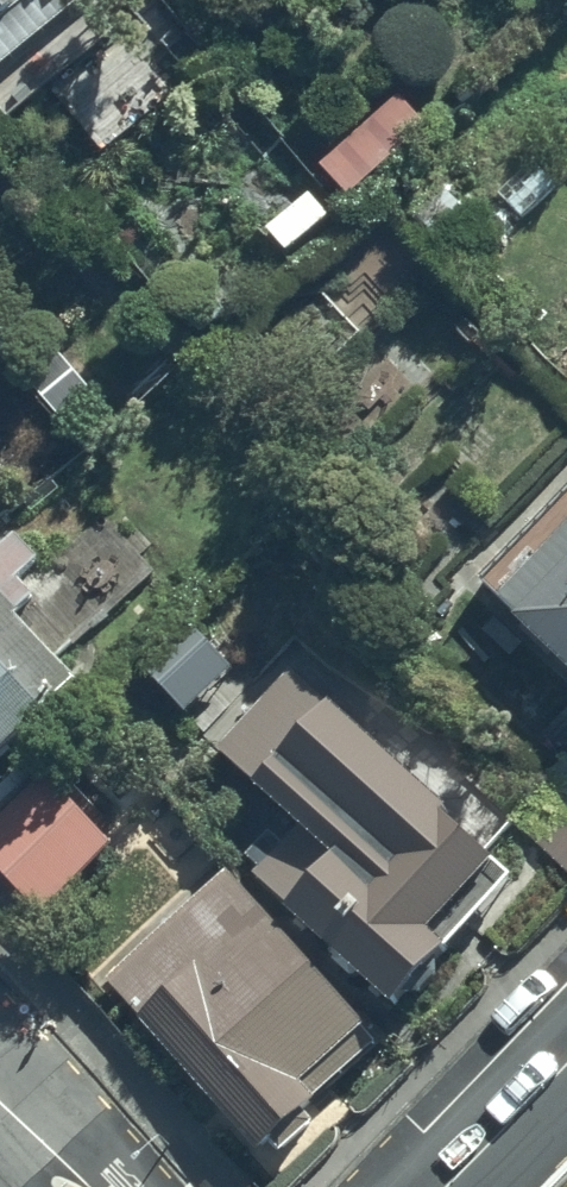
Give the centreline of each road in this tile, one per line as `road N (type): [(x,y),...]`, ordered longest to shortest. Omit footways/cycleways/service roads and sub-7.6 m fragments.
road 1 (unclassified): [(566,1071),(443,1186)]

